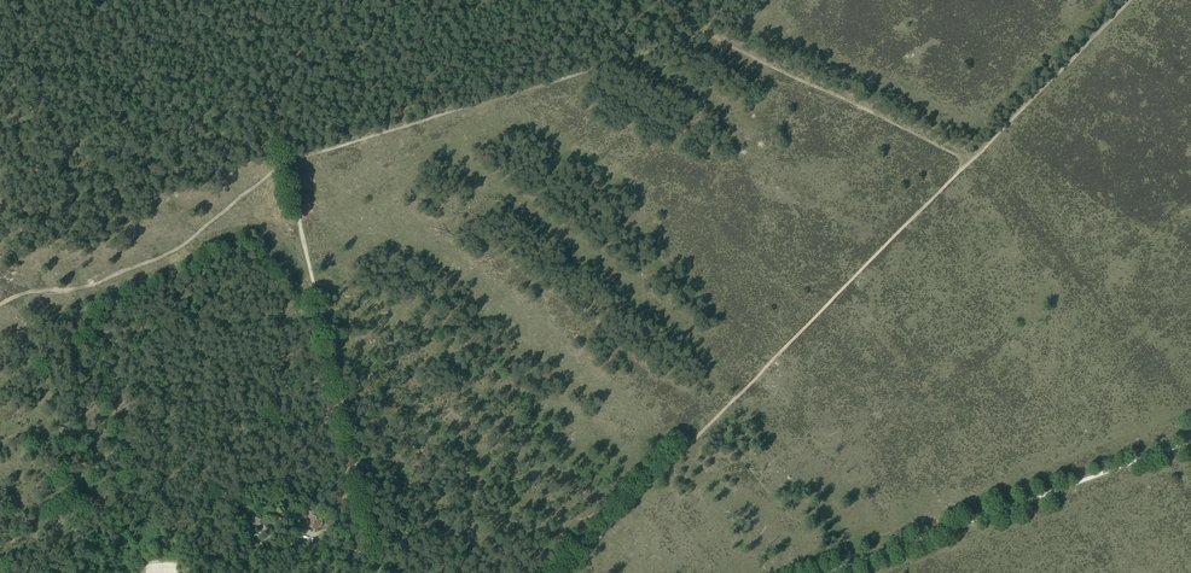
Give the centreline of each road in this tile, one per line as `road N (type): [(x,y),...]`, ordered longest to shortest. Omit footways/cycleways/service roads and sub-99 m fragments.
road 1 (track): [(973,160),(562,572)]
road 2 (track): [(379,572),(286,168)]
road 3 (track): [(1190,442),(827,572)]
road 4 (track): [(1131,0),(973,160)]
road 5 (track): [(286,168),(245,0)]

